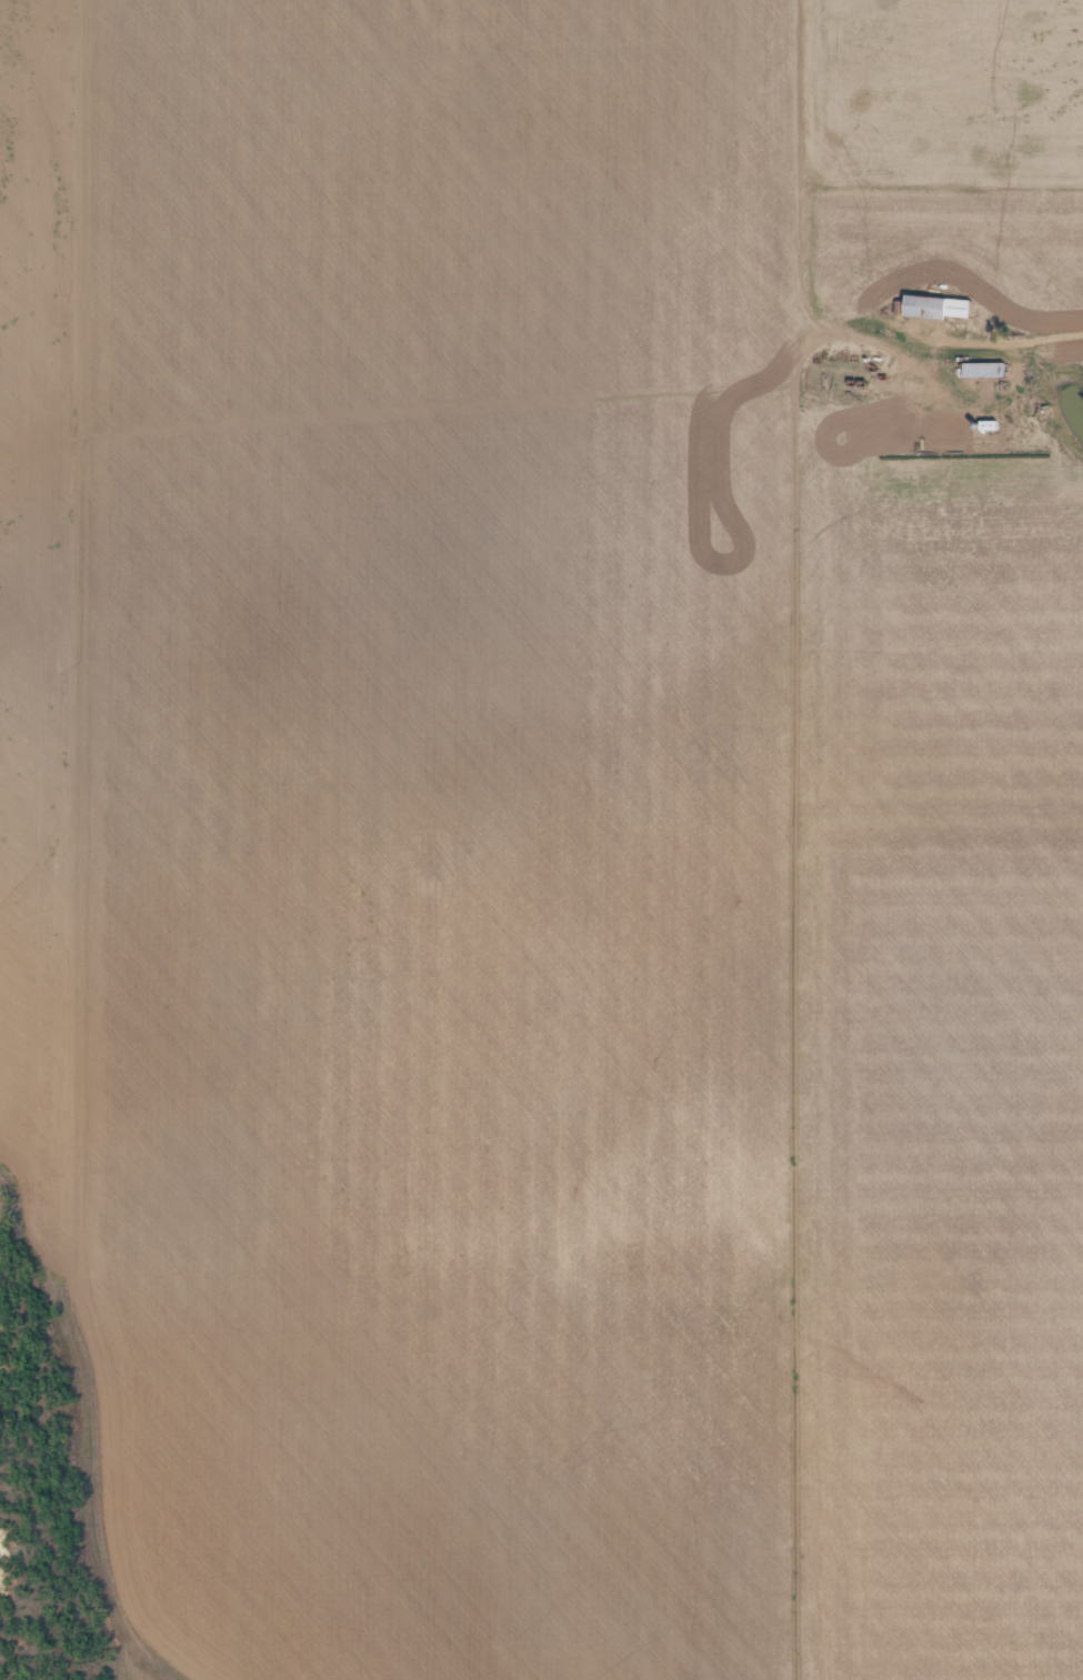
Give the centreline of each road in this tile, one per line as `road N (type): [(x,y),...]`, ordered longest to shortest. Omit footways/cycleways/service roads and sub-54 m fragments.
road 1 (residential): [(1082,351),(1046,352),(820,306)]

